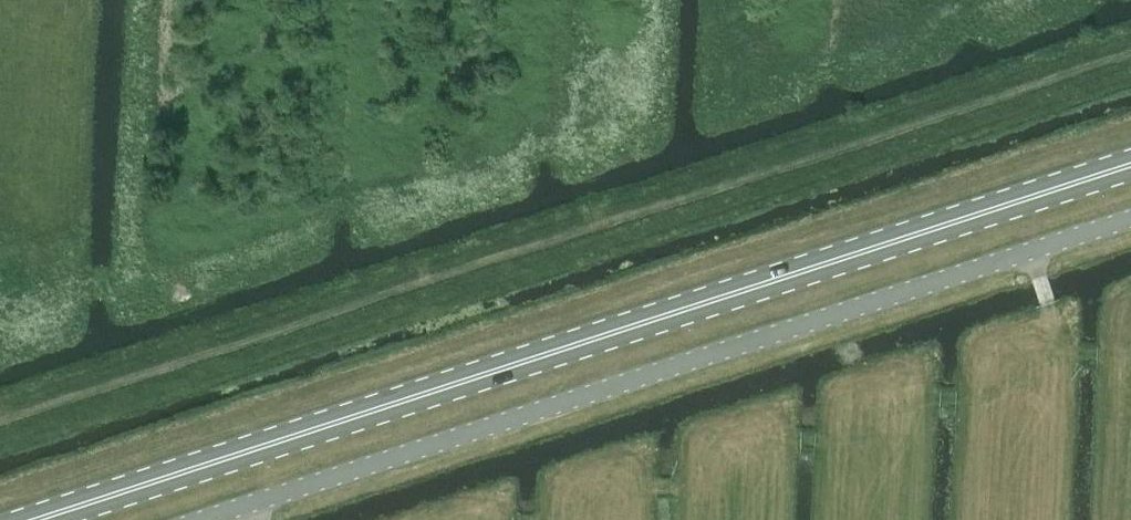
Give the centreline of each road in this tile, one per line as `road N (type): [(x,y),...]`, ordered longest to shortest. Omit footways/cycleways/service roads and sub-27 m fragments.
road 1 (primary): [(33,519),(1130,165)]
road 2 (unclassified): [(1130,219),(199,519)]

